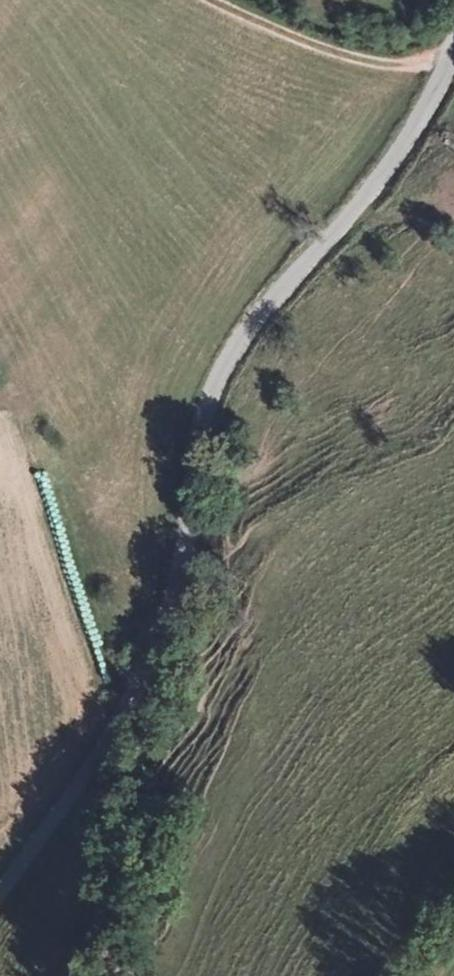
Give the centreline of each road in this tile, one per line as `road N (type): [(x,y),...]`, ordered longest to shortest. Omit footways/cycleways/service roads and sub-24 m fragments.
road 1 (unclassified): [(453,45),(429,102),(367,195),(262,303),(212,383),(176,590),(144,674),(0,891)]
road 2 (track): [(144,674),(161,711),(83,975)]
road 3 (track): [(209,0),(347,56),(387,65),(449,56)]

